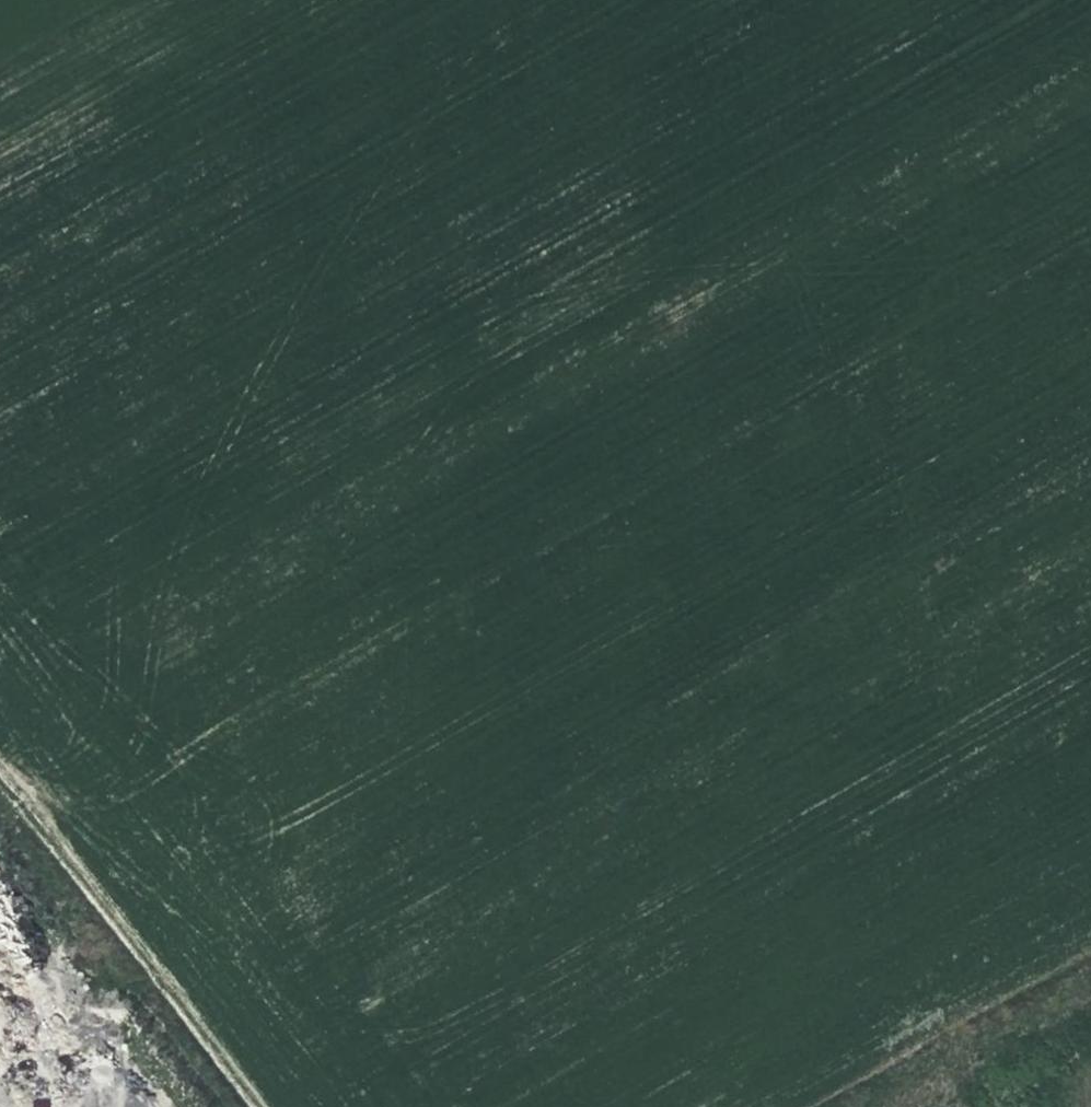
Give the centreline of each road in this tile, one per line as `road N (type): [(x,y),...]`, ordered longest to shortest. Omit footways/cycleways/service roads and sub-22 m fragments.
road 1 (track): [(0,809),(205,1106)]

